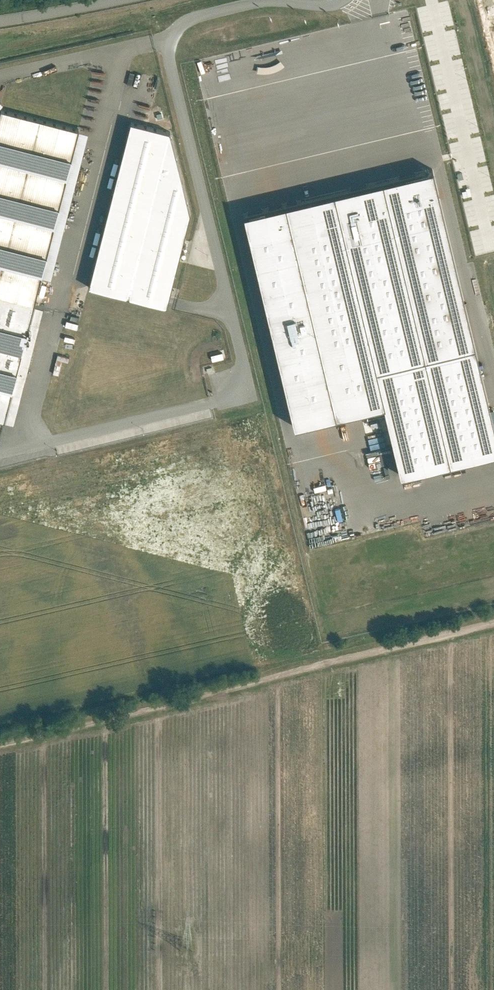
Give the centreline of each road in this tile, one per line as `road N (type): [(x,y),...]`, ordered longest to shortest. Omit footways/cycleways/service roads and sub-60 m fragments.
road 1 (track): [(493,624),(0,742)]
road 2 (residential): [(213,402),(231,388),(240,359),(167,40),(185,20),(264,0)]

